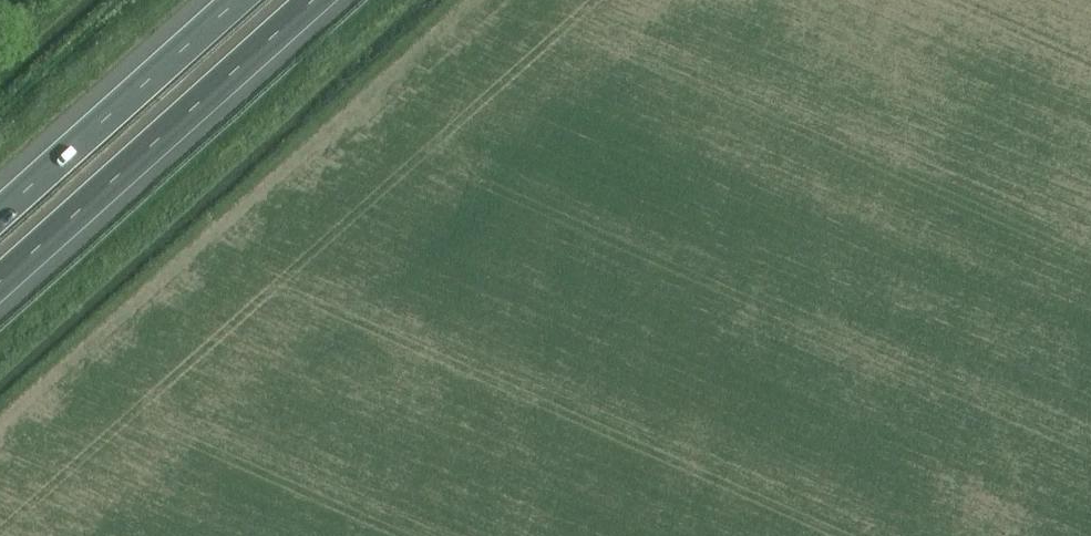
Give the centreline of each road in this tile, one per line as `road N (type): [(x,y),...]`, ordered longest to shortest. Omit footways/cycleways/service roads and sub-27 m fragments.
road 1 (motorway): [(0,281),(312,0)]
road 2 (motorway): [(236,0),(0,212)]

